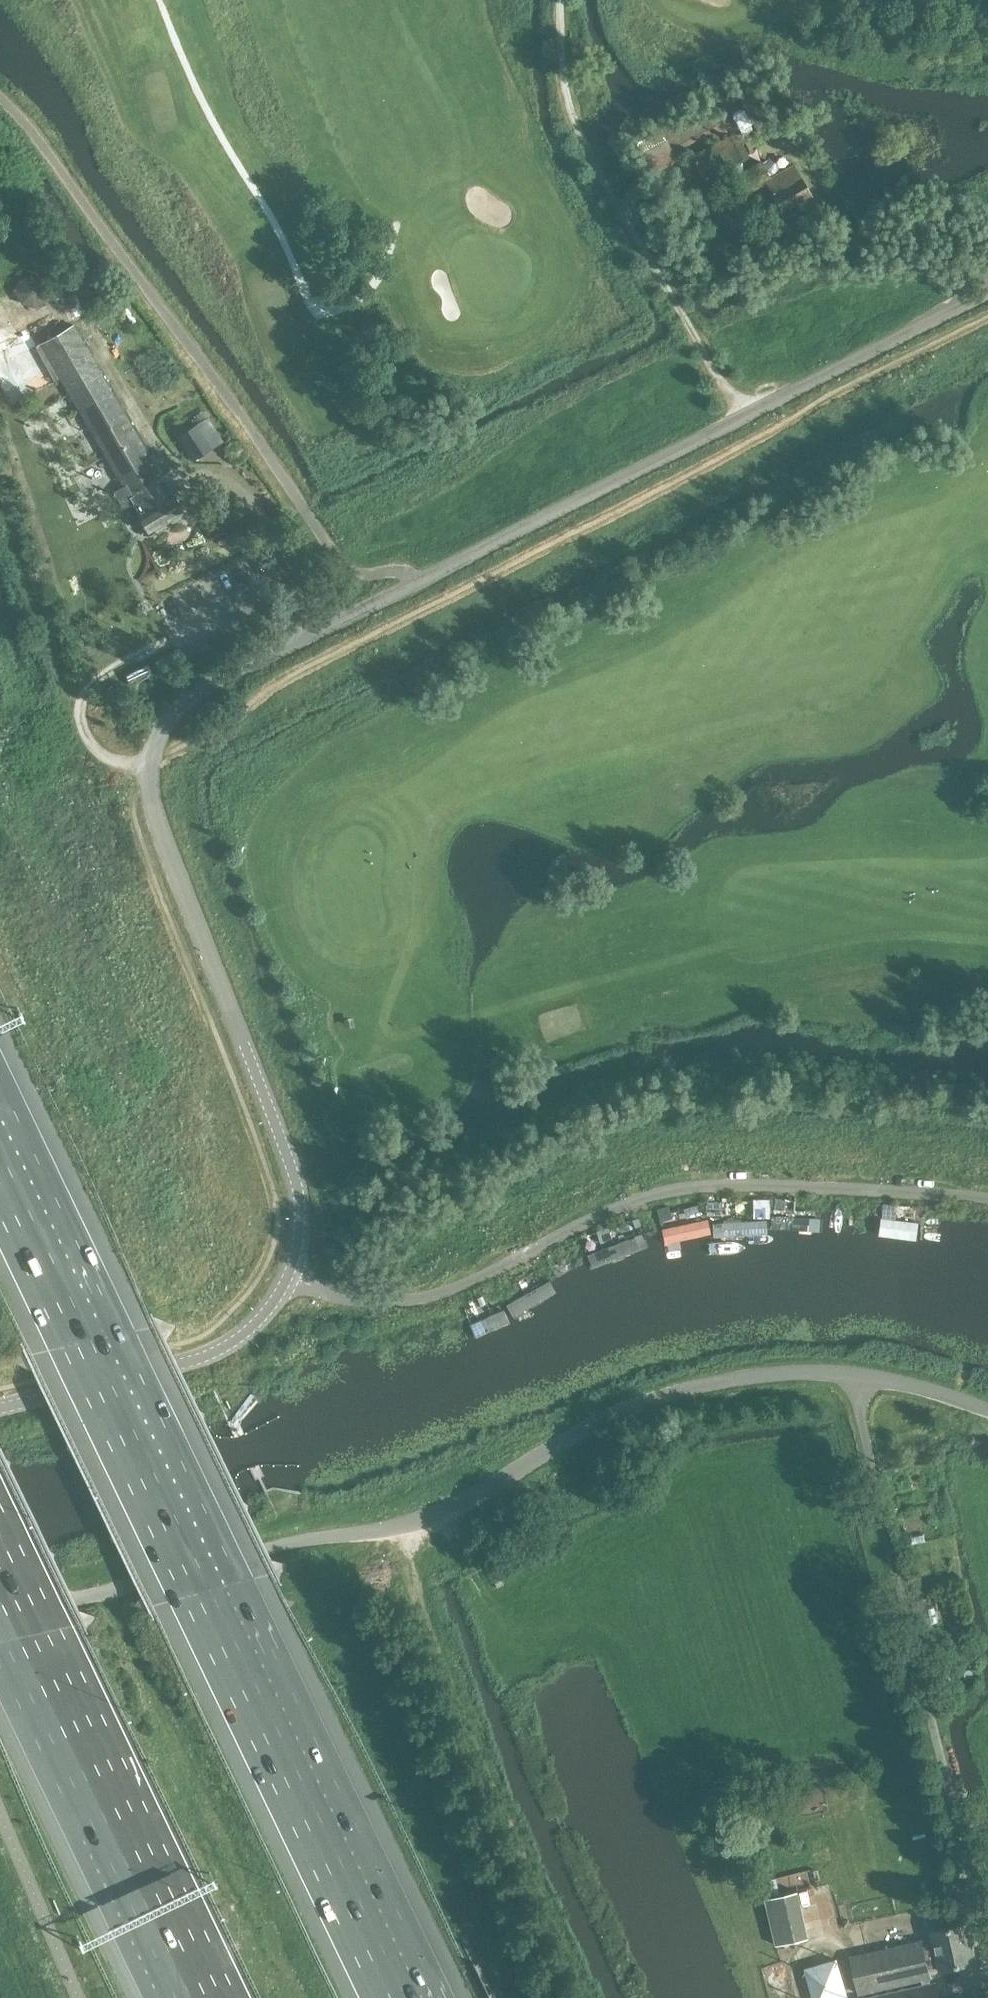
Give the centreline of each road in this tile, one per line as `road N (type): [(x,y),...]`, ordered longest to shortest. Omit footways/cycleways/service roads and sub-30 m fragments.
road 1 (unclassified): [(289,1274),(298,1193),(158,833),(148,789),(151,755),(172,720),(259,663),(987,289)]
road 2 (unclassified): [(987,1410),(856,1375),(727,1381),(600,1424),(421,1522),(297,1541),(0,1614)]
road 3 (motorway): [(398,1997),(0,1168)]
road 4 (unclassified): [(987,1199),(686,1186),(614,1208),(438,1294),(363,1299),(289,1274)]
road 5 (track): [(381,1531),(579,1997)]
road 6 (motorway): [(0,1581),(200,1997)]
road 7 (unclassified): [(0,1408),(214,1352),(260,1320),(289,1274)]

